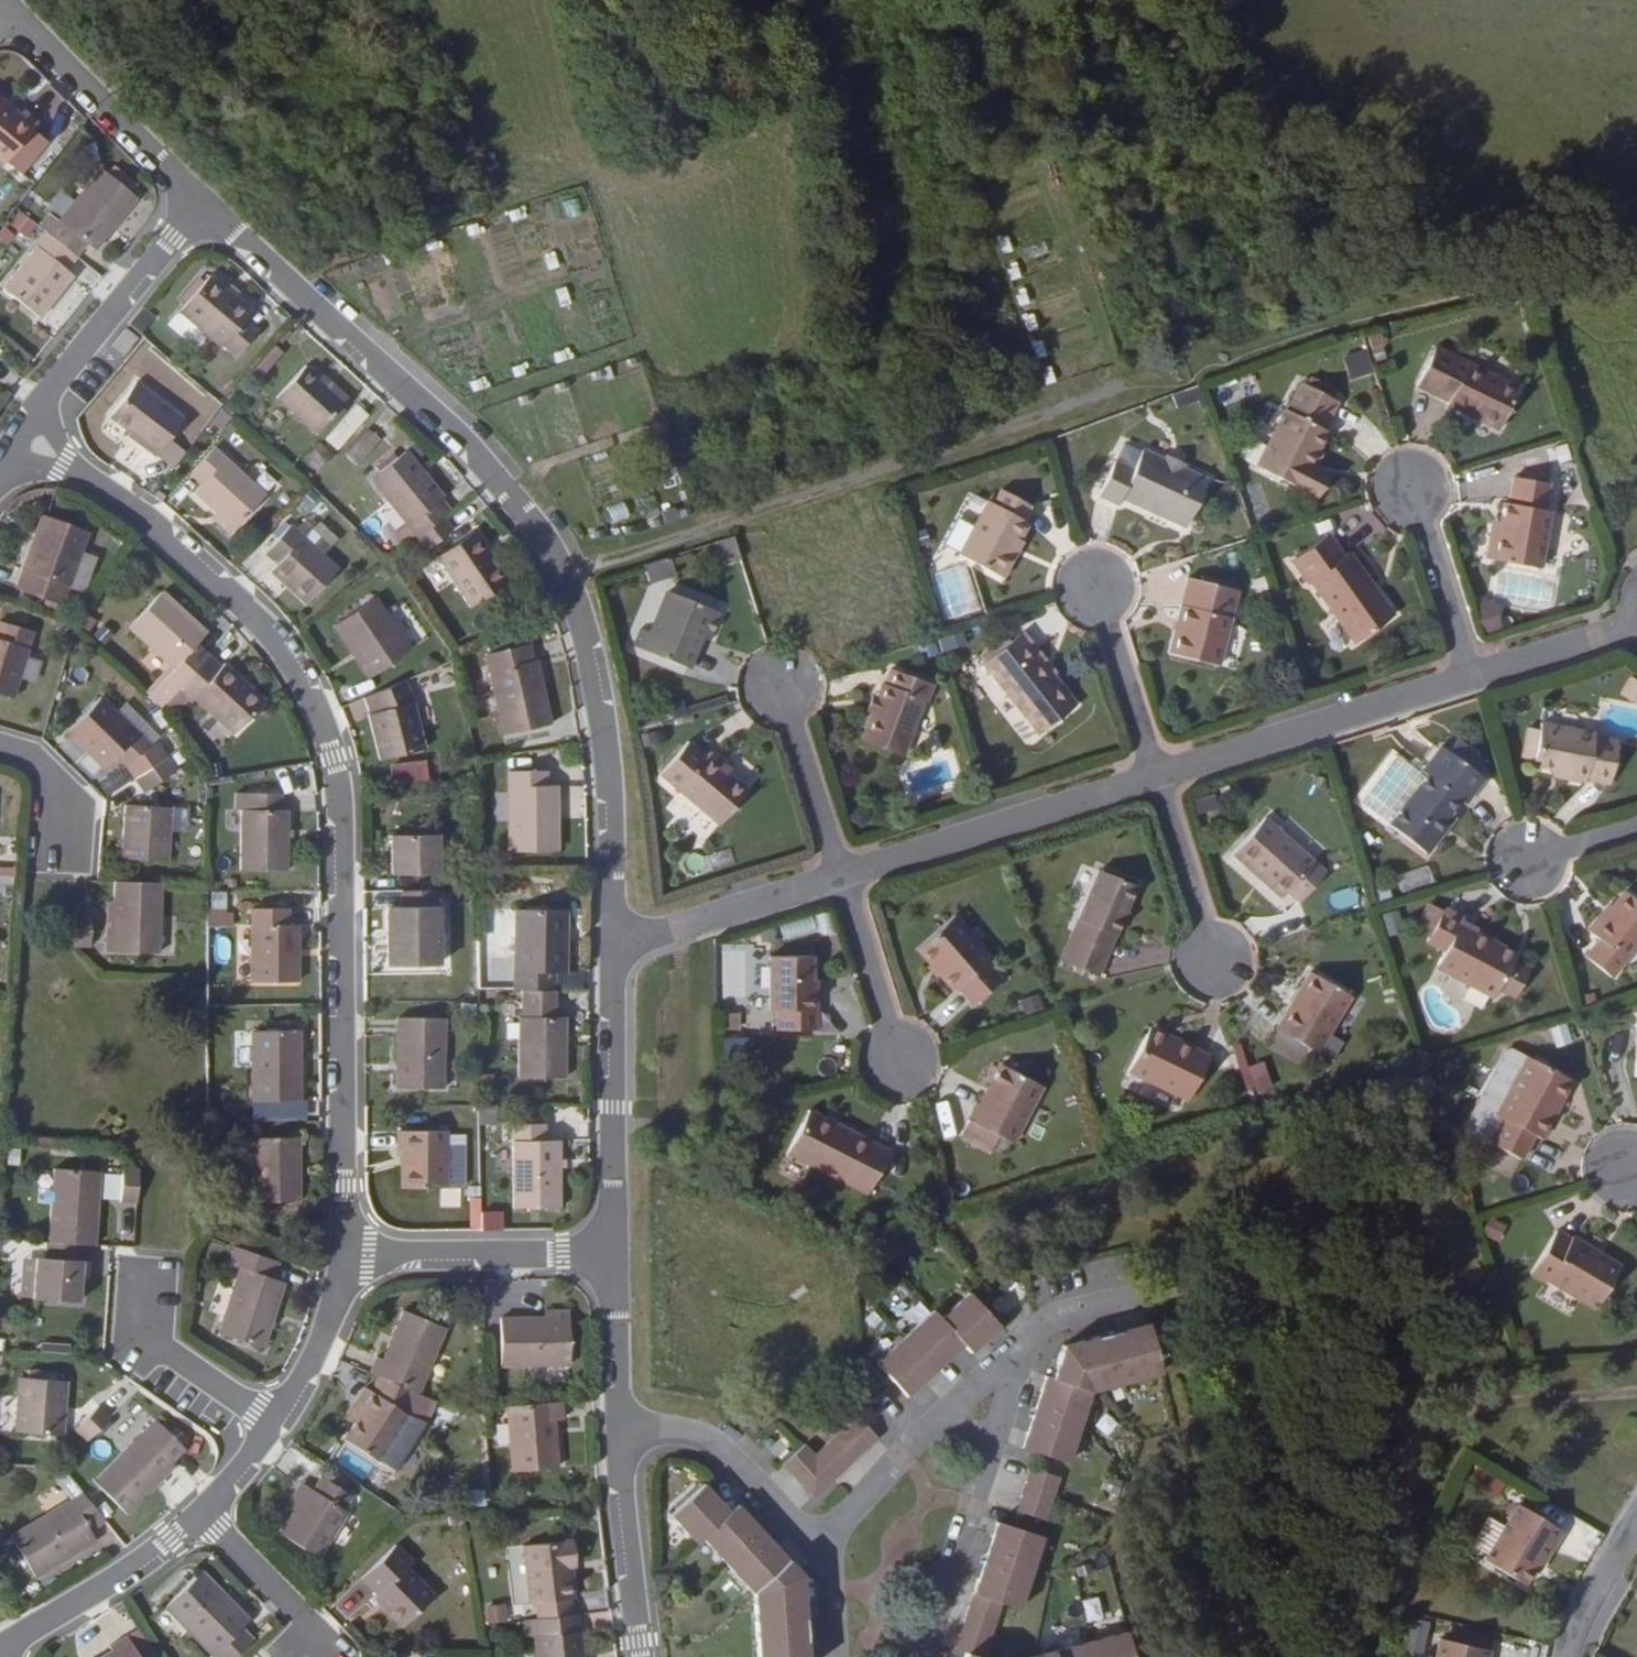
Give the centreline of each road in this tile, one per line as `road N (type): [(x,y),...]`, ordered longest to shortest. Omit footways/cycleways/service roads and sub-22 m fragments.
road 1 (residential): [(26,432),(149,522),(266,625),(302,679),(334,757),(345,807),(344,1254)]
road 2 (residential): [(190,194),(444,429),(525,514),(568,583),(599,695),(613,946)]
road 3 (residential): [(841,873),(1158,773)]
road 4 (residential): [(1158,773),(1471,673)]
road 5 (residential): [(613,946),(615,1253)]
road 6 (residential): [(190,194),(174,238),(85,341),(26,432)]
road 7 (residential): [(344,1254),(615,1253)]
road 8 (residential): [(203,1514),(0,1650)]
road 9 (residential): [(624,1434),(713,1440),(822,1546)]
road 10 (residential): [(24,20),(190,194)]
road 11 (residential): [(613,946),(841,873)]
road 12 (residential): [(624,1434),(640,1656)]
road 13 (residential): [(991,1446),(927,1656)]
road 14 (residential): [(140,1287),(141,1333),(273,1423)]
road 15 (residential): [(1158,773),(1219,964)]
road 16 (residential): [(841,873),(899,1061)]
road 17 (residential): [(784,686),(841,873)]
road 18 (residential): [(1414,489),(1471,673)]
road 19 (residential): [(1098,590),(1158,773)]
road 20 (residential): [(203,1514),(322,1639),(320,1656)]
road 21 (residential): [(344,1254),(307,1363),(273,1423)]
road 22 (residential): [(615,1253),(624,1434)]
road 23 (residential): [(822,1546),(946,1419)]
road 24 (residential): [(1471,673),(1633,622)]
road 25 (residential): [(1636,1529),(1578,1629),(1573,1656)]
road 26 (residential): [(65,840),(68,790),(37,760),(0,748)]

